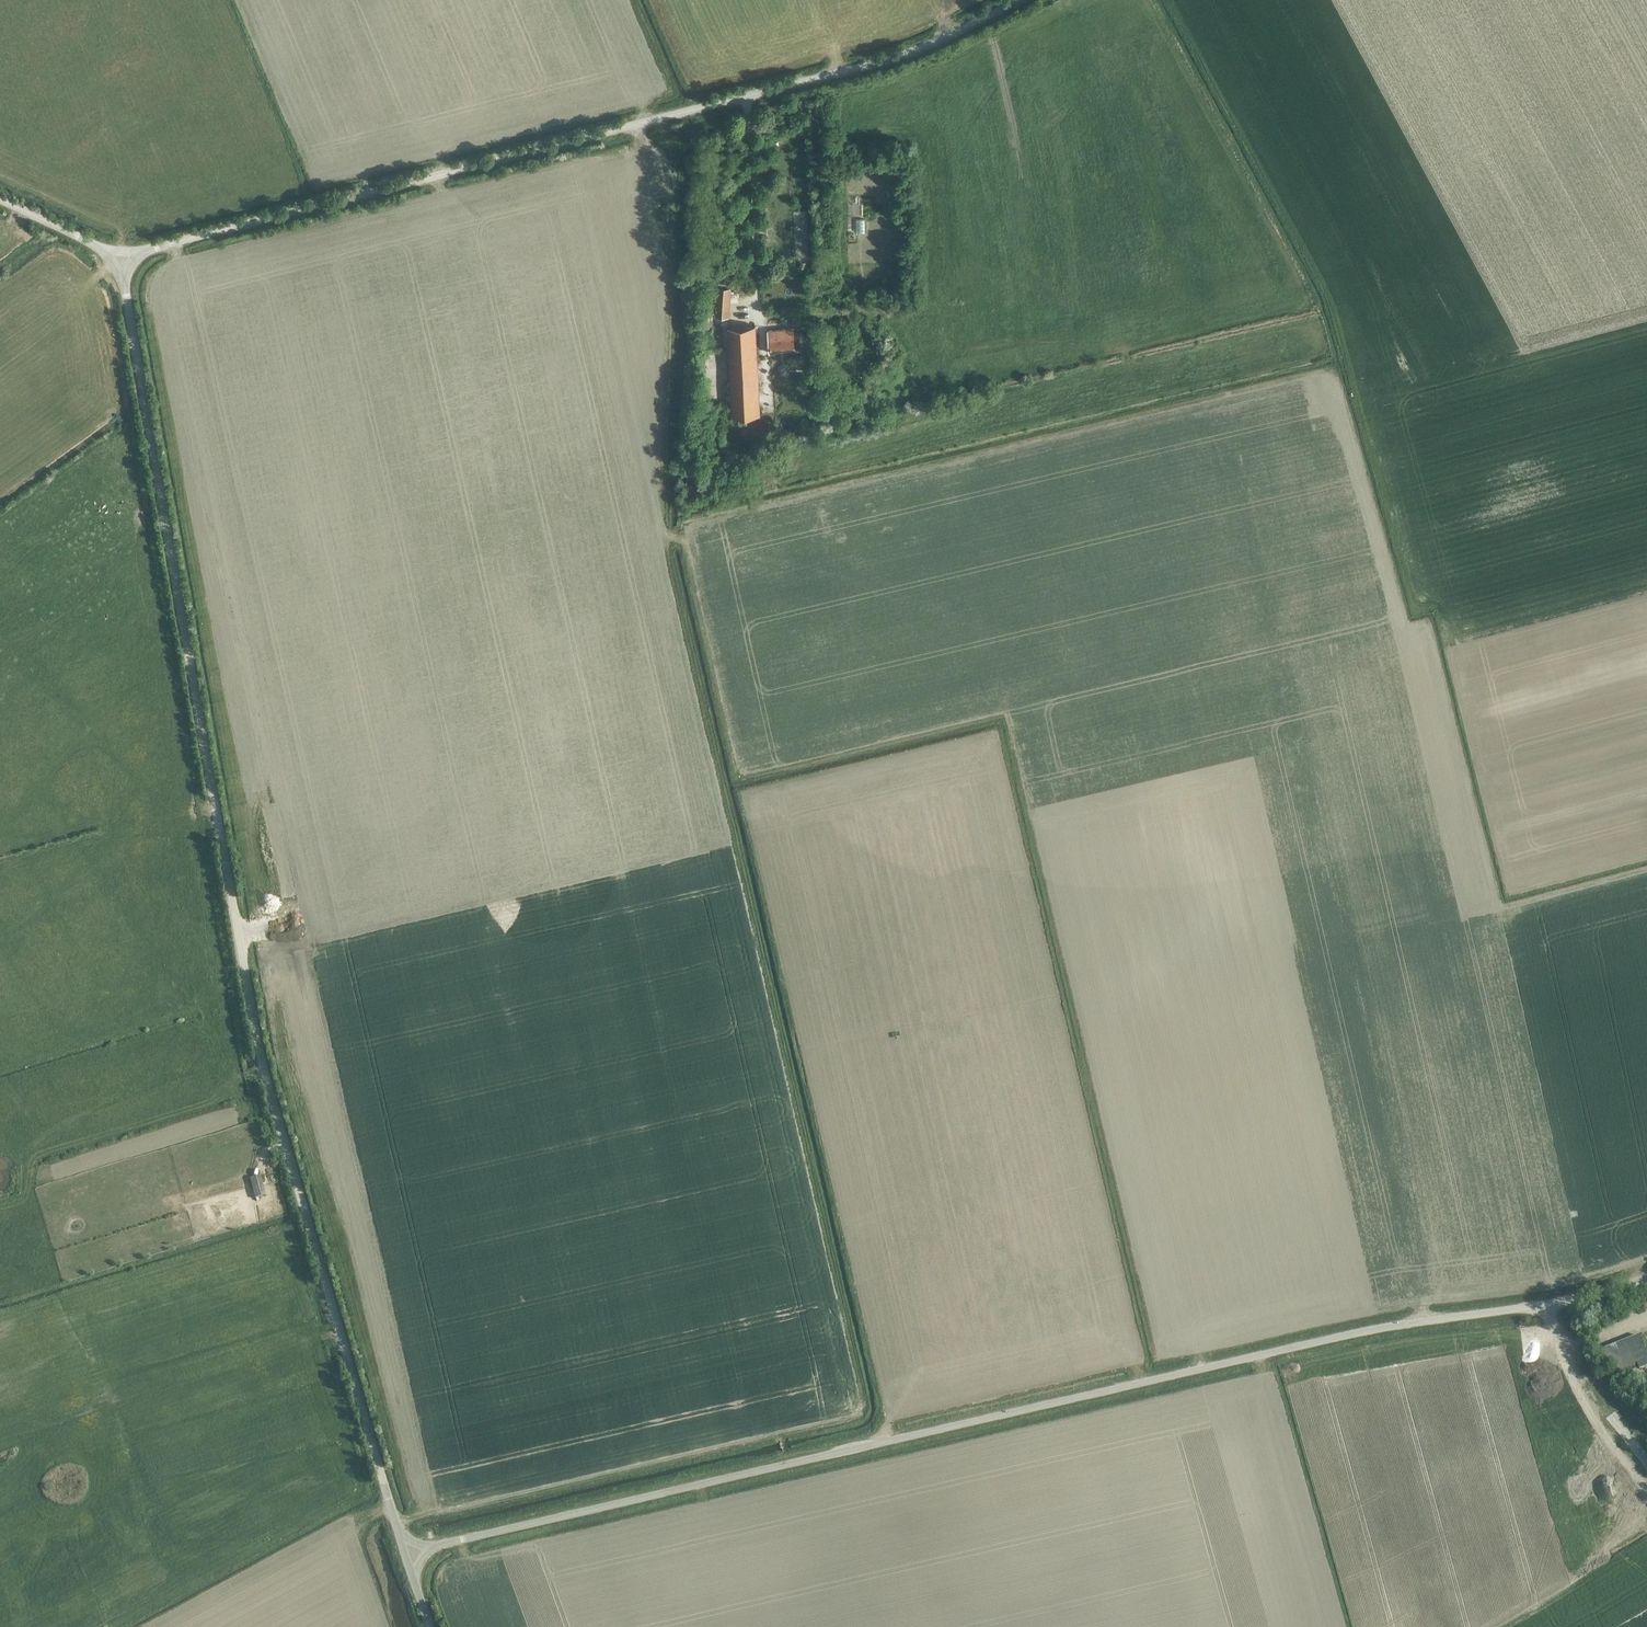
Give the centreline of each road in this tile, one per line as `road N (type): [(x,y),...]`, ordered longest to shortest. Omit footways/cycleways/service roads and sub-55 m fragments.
road 1 (unclassified): [(404,1552),(260,1071),(122,275)]
road 2 (unclassified): [(404,1552),(1361,1332),(1565,1302),(1646,1278)]
road 3 (unclassified): [(140,251),(852,71),(928,46),(1020,0)]
road 4 (unclassified): [(112,252),(0,199)]

